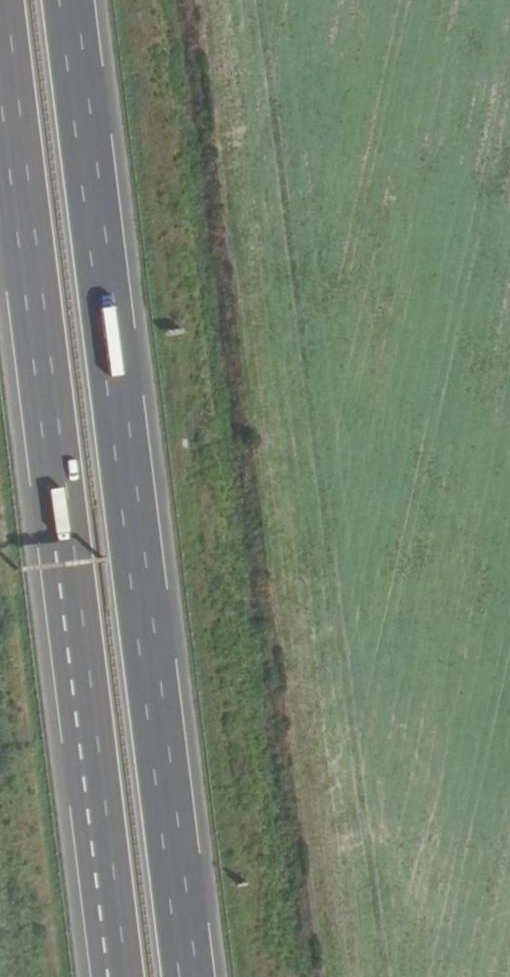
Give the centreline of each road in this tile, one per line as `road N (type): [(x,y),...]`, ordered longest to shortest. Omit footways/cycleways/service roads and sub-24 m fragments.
road 1 (motorway): [(189,976),(69,0)]
road 2 (motorway): [(0,21),(121,976)]

